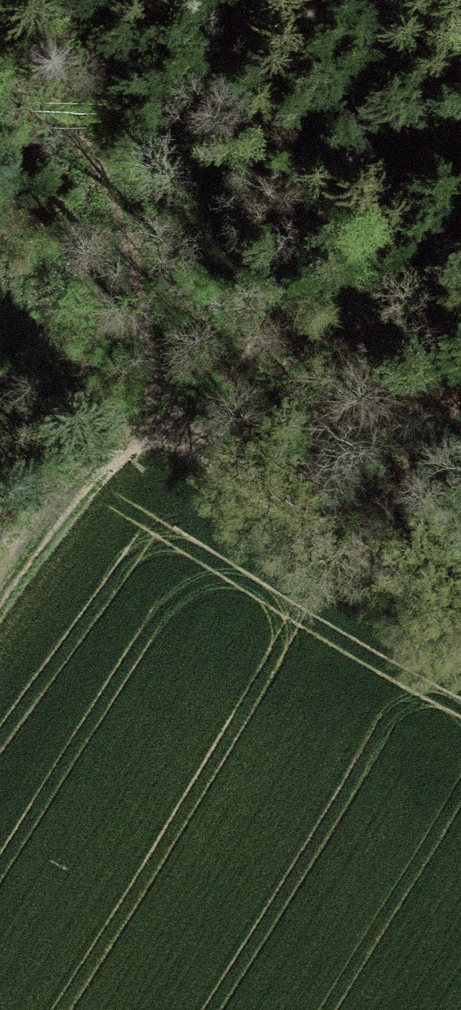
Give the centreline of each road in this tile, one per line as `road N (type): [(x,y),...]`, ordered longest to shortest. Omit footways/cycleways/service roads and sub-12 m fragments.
road 1 (track): [(0,43),(41,75),(128,207),(152,391)]
road 2 (track): [(152,391),(378,560),(460,606)]
road 3 (track): [(0,587),(152,391)]

